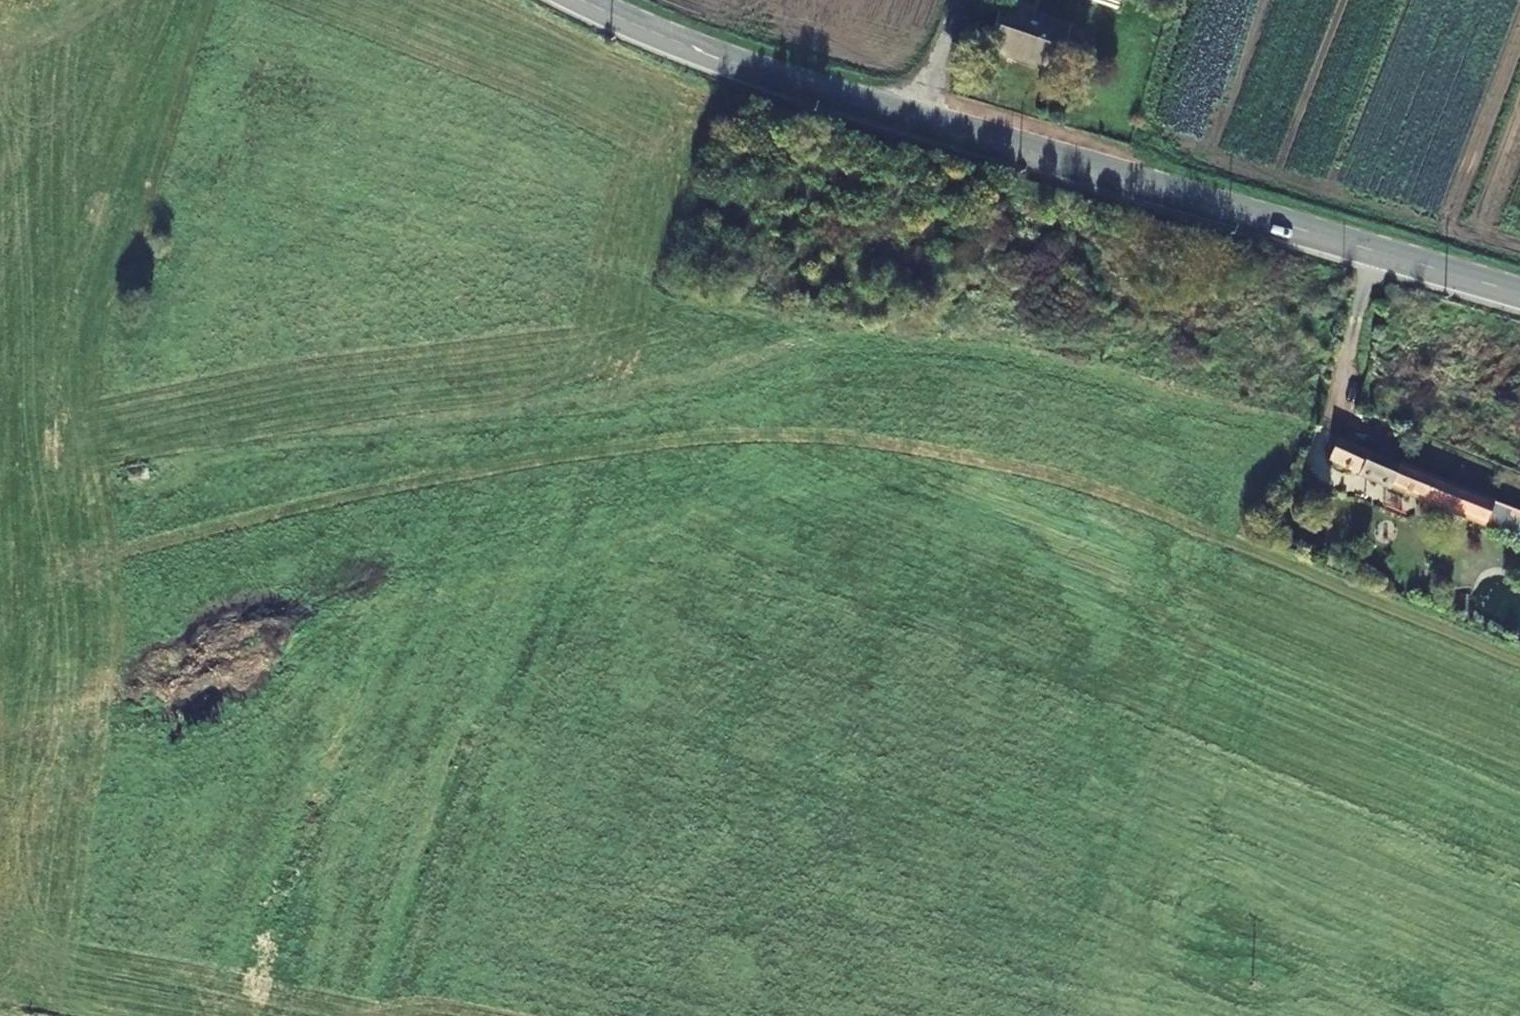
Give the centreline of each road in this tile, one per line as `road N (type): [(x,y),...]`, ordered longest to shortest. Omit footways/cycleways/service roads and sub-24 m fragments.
road 1 (tertiary): [(578,0),(740,66),(1519,296)]

